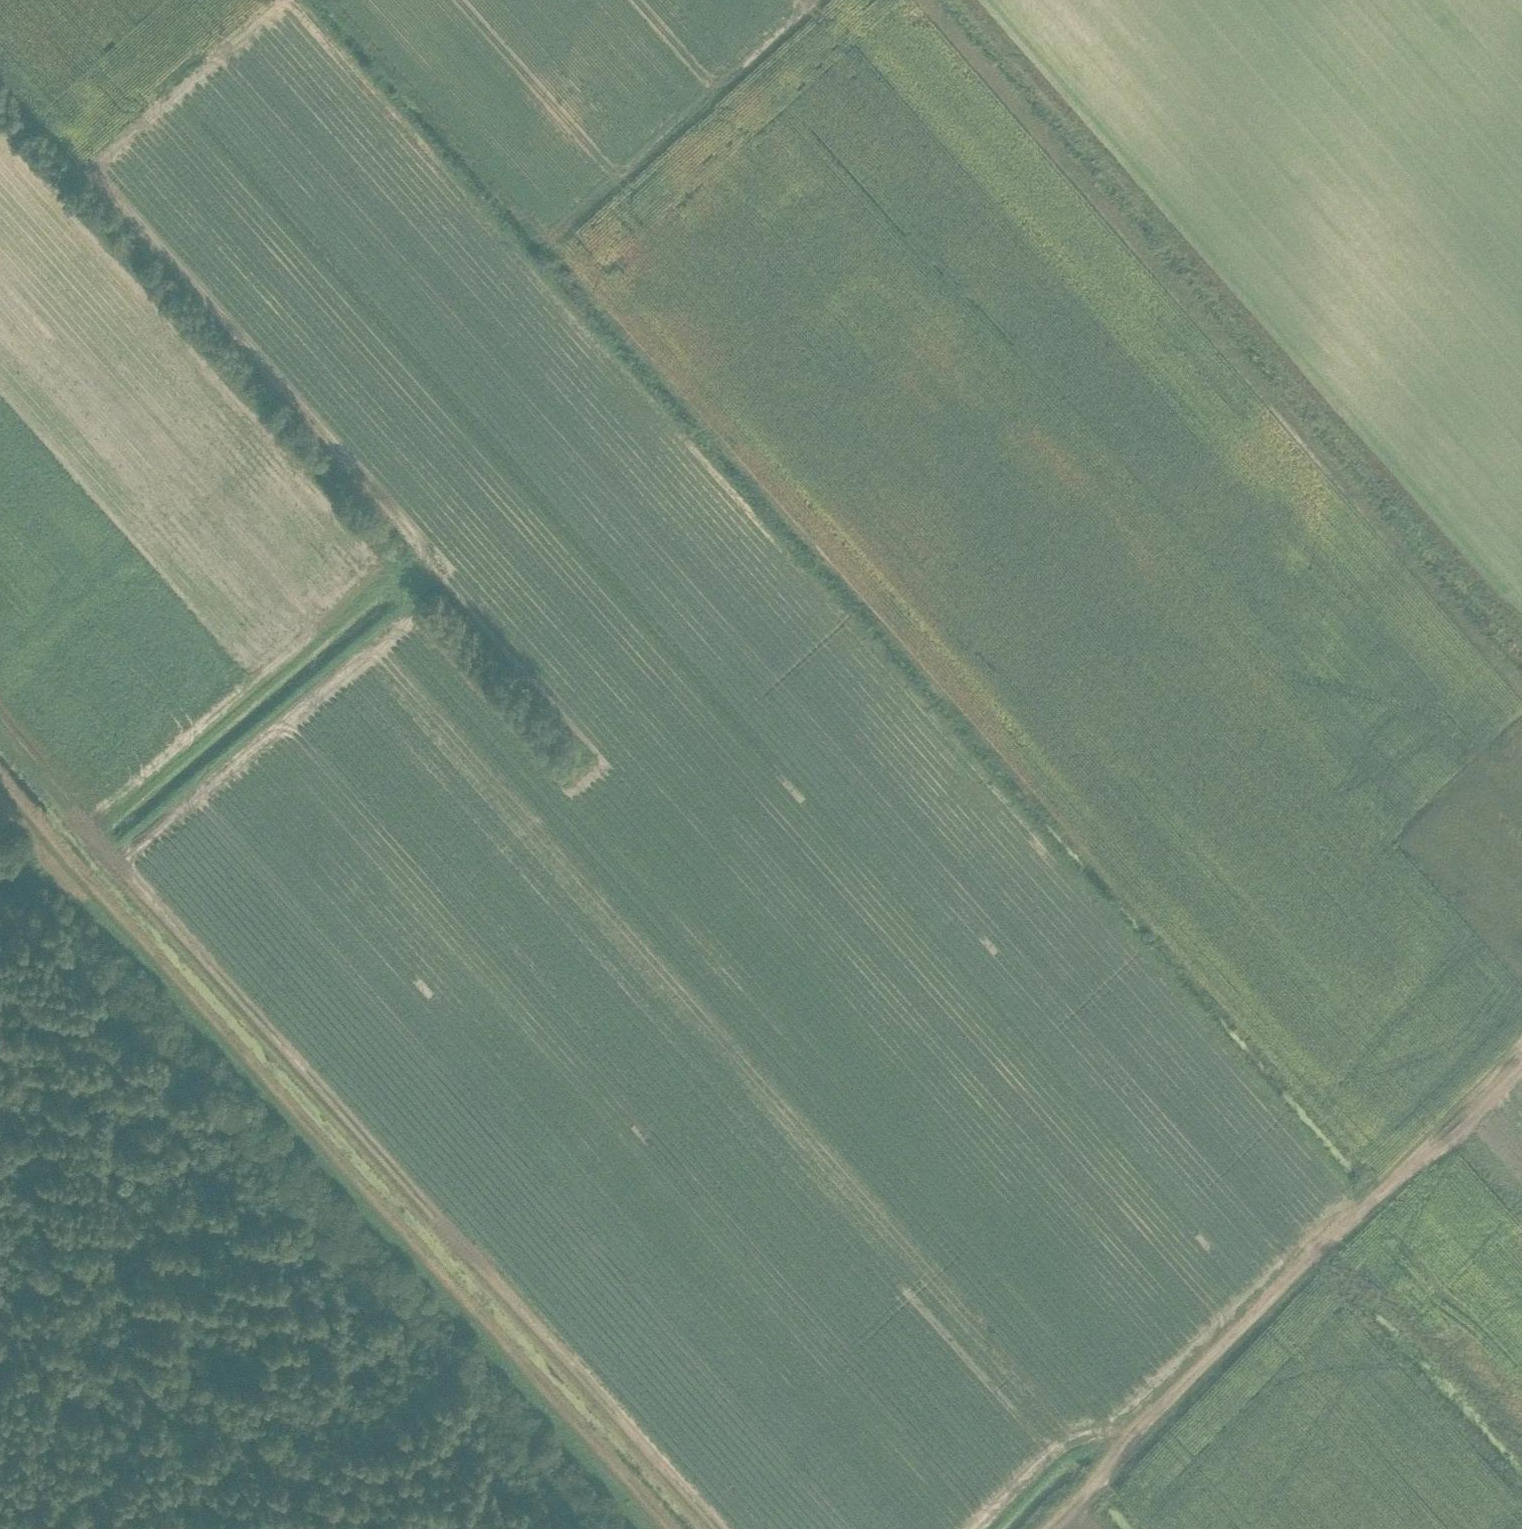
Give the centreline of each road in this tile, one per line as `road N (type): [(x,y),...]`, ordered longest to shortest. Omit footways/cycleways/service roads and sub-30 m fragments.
road 1 (track): [(0,788),(653,1528)]
road 2 (track): [(1521,1051),(1050,1528)]

